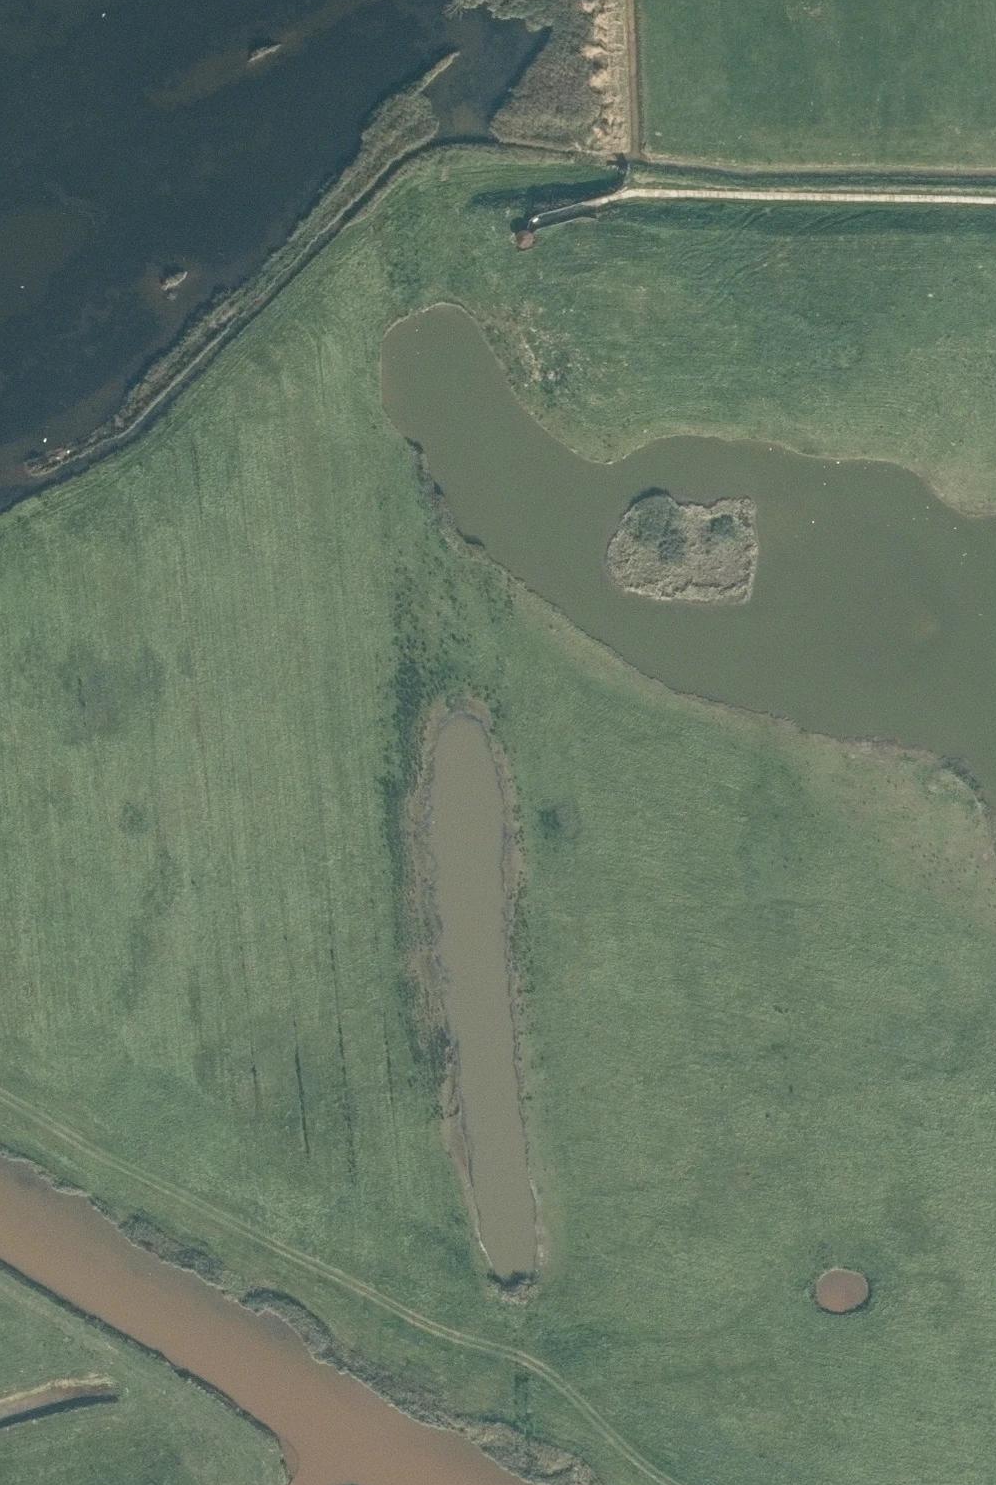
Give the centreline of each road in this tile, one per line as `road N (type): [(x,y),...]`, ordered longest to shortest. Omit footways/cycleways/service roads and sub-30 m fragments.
road 1 (track): [(995,191),(651,184),(529,228)]

